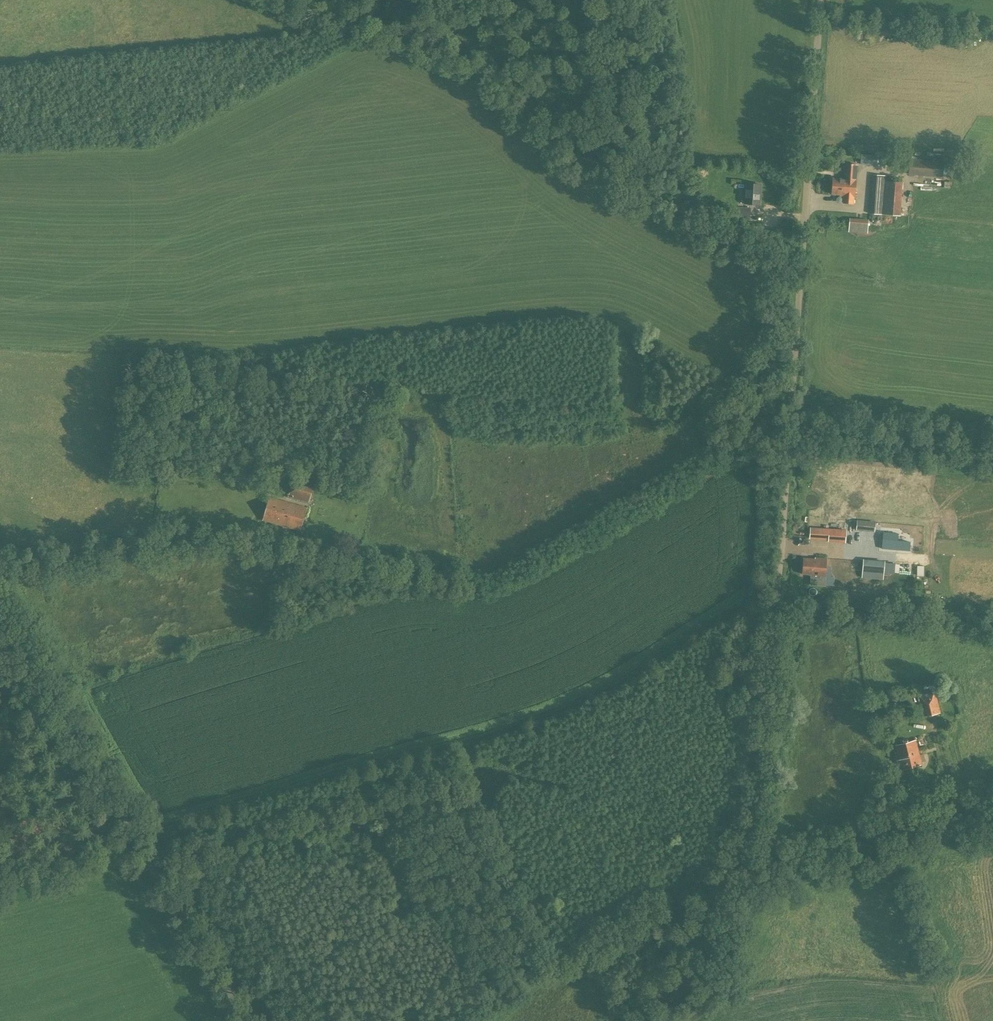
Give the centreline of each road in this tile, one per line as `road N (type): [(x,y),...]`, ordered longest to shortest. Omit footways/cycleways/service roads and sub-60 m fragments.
road 1 (tertiary): [(644,1020),(755,809),(820,0)]
road 2 (tertiary): [(249,1020),(0,607)]
road 3 (track): [(732,865),(992,803)]

